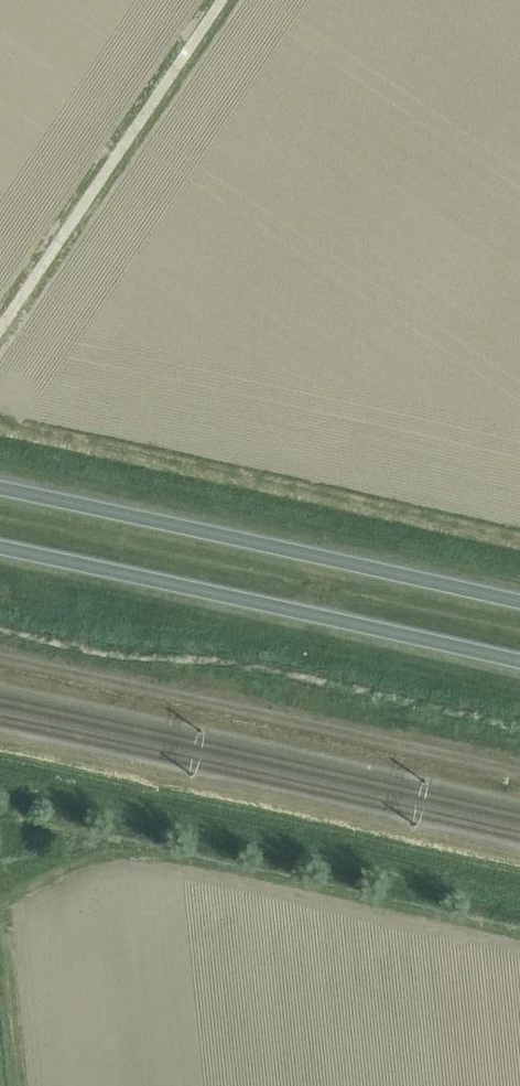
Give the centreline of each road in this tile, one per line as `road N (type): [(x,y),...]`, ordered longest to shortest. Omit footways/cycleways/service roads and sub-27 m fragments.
road 1 (trunk): [(0,547),(519,663)]
road 2 (track): [(0,658),(519,773)]
road 3 (trunk): [(519,603),(0,489)]
road 4 (track): [(0,331),(225,0)]

